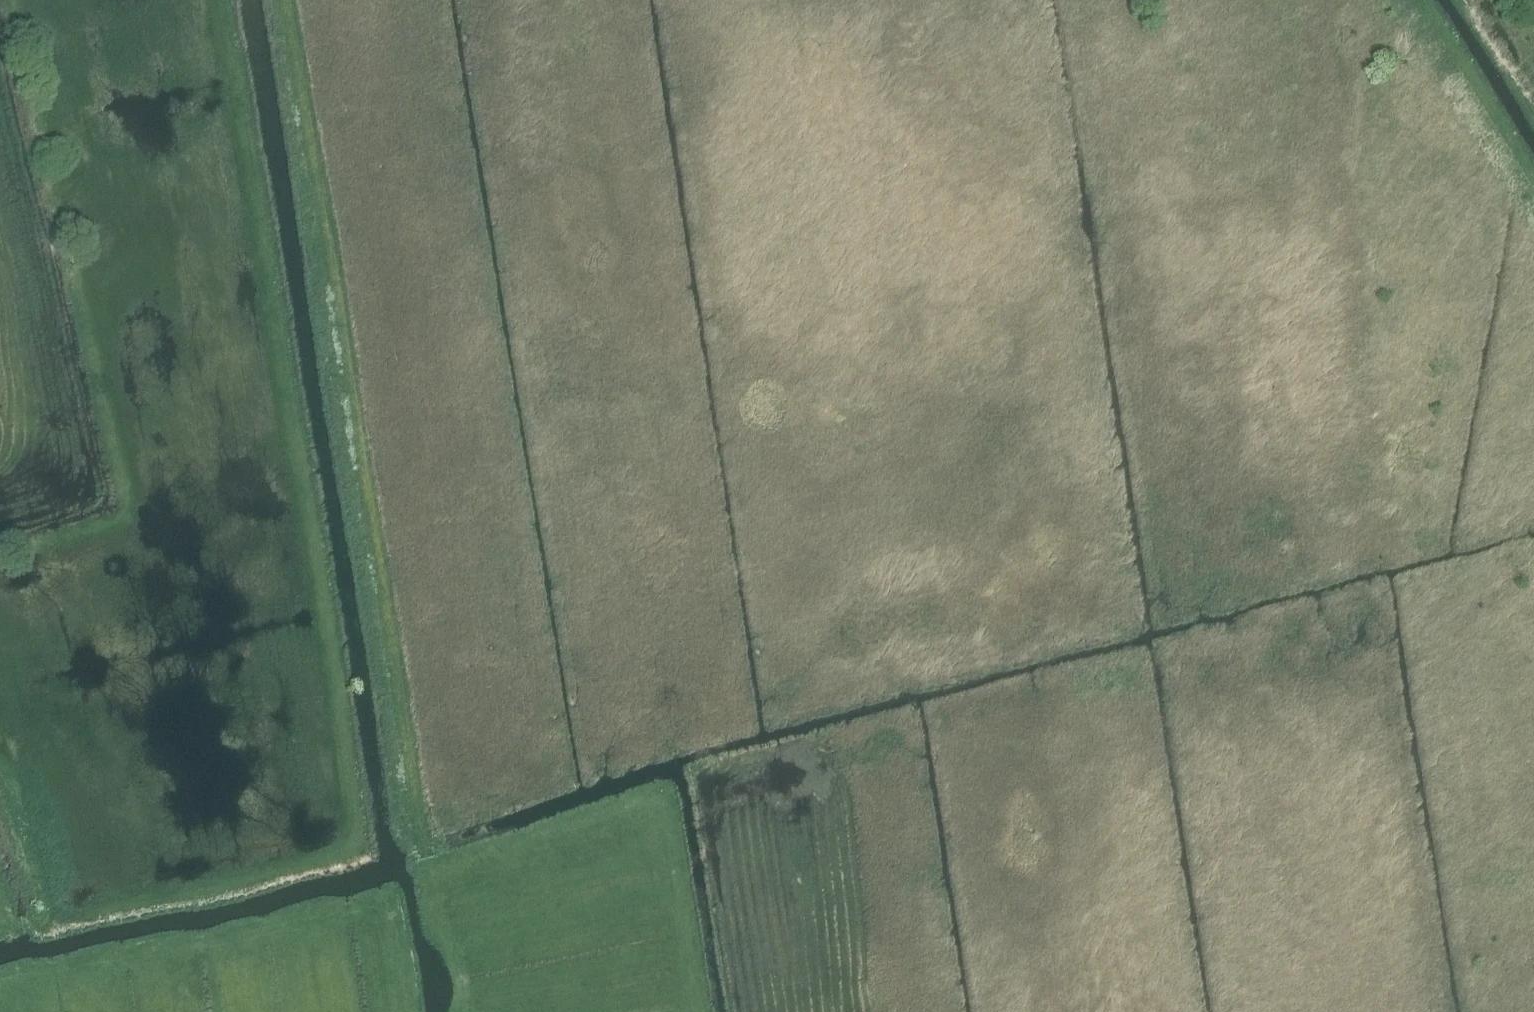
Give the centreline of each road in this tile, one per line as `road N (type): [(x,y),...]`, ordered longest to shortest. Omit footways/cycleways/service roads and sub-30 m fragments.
road 1 (track): [(1417,0),(1533,181)]

